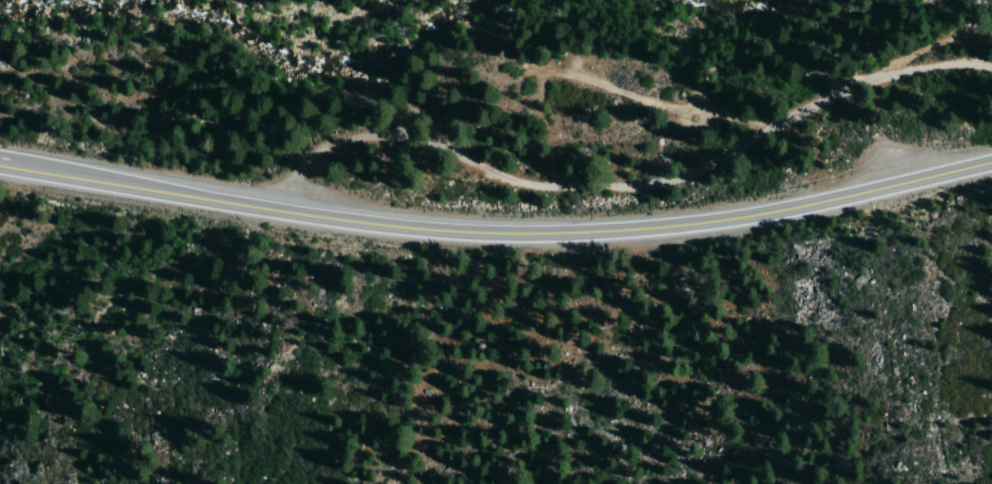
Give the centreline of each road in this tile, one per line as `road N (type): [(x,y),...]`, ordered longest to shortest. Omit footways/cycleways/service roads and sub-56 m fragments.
road 1 (primary): [(28,169),(372,224),(530,233),(718,220),(991,160)]
road 2 (track): [(278,210),(284,184),(310,160),(362,137),(401,137),(533,187),(631,189),(691,172),(870,81),(938,66),(991,67)]
road 3 (track): [(775,125),(633,98),(531,66)]

